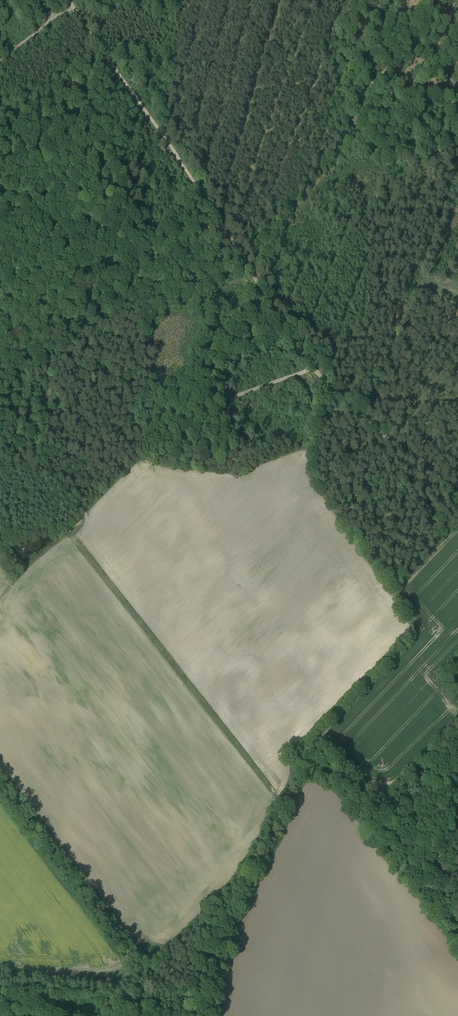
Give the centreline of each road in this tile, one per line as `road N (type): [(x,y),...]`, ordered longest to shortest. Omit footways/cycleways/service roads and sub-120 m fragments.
road 1 (track): [(71,0),(316,373)]
road 2 (track): [(316,373),(0,484)]
road 3 (track): [(316,373),(457,497)]
road 4 (track): [(375,0),(457,90)]

